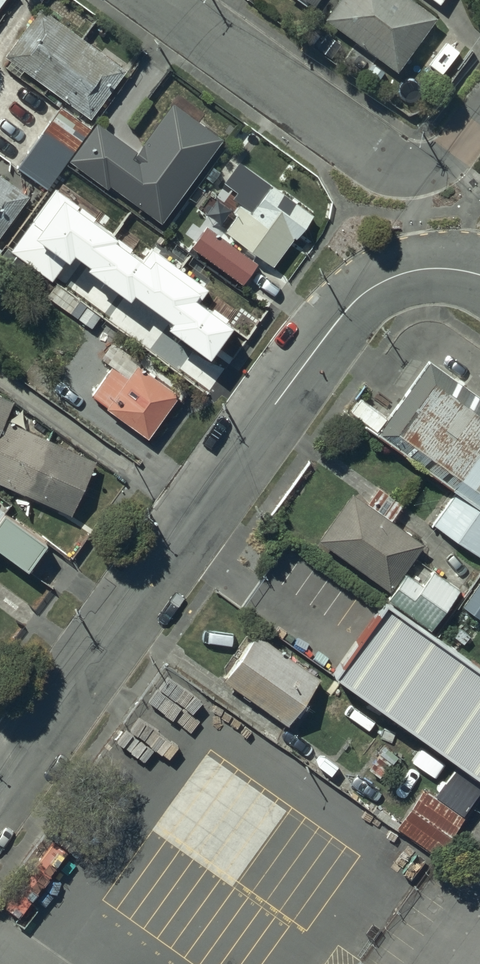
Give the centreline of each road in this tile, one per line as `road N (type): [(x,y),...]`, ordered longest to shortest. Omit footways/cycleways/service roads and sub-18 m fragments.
road 1 (residential): [(0,786),(359,299),(417,268),(479,276)]
road 2 (residential): [(156,0),(398,170),(442,167),(479,120)]

